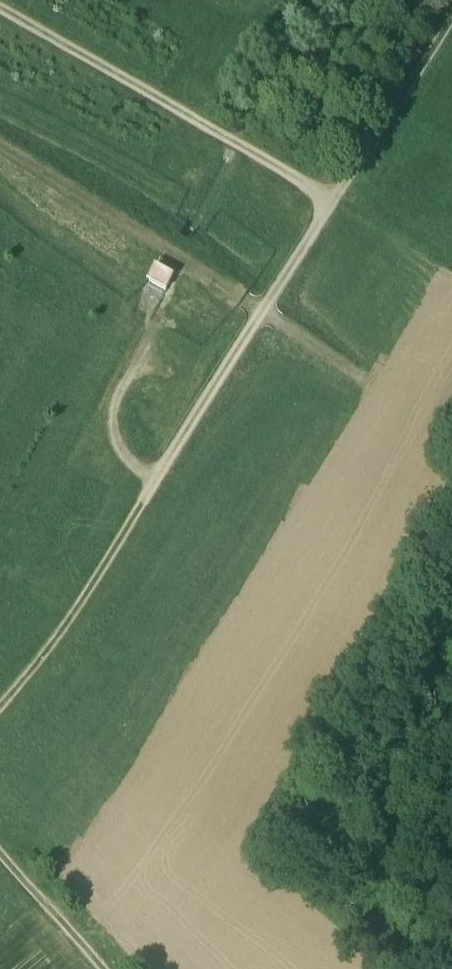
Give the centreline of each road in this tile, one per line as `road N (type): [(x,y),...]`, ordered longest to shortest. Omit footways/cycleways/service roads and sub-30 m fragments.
road 1 (track): [(451,16),(52,644),(0,703)]
road 2 (track): [(335,196),(0,13)]
road 3 (track): [(98,968),(0,854)]

